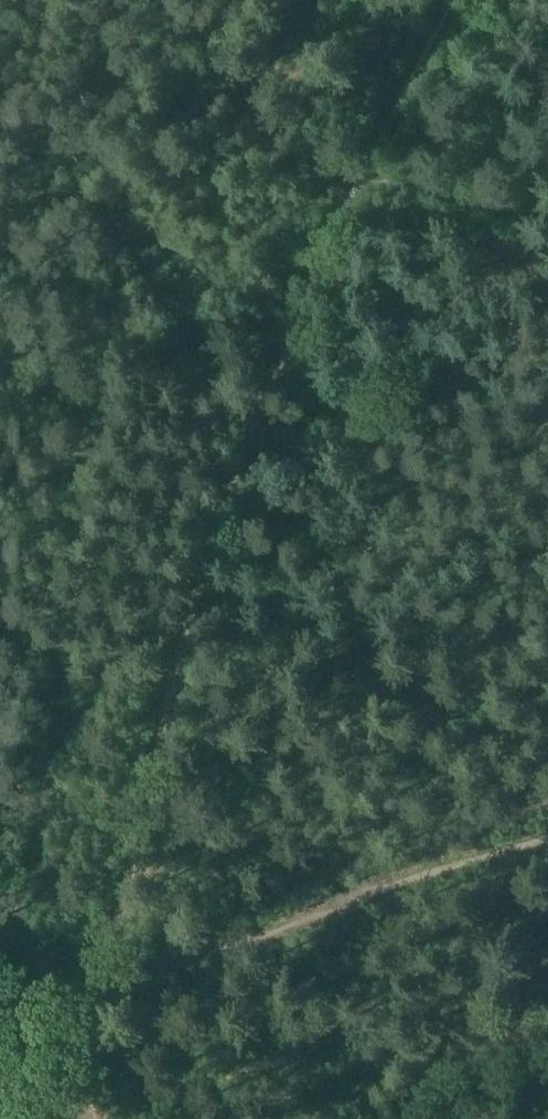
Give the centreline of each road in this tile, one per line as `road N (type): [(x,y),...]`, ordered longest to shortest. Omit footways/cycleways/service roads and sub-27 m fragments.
road 1 (track): [(86,1000),(101,975),(196,596),(299,306),(454,0)]
road 2 (track): [(547,827),(86,1000)]
road 3 (track): [(366,169),(547,226)]
road 4 (track): [(67,1118),(86,1000)]

